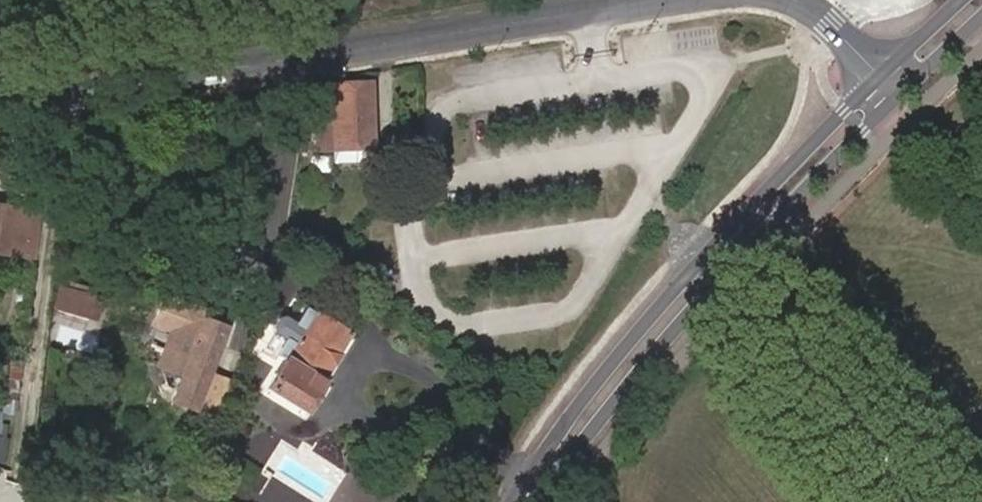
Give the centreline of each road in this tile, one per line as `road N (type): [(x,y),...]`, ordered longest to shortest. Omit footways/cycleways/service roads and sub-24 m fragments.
road 1 (residential): [(0,109),(654,0)]
road 2 (primary): [(880,77),(589,403),(526,501)]
road 3 (primary): [(533,501),(726,271),(898,95)]
road 4 (track): [(61,98),(37,391),(11,501)]
road 5 (residential): [(785,0),(838,32),(880,77)]

